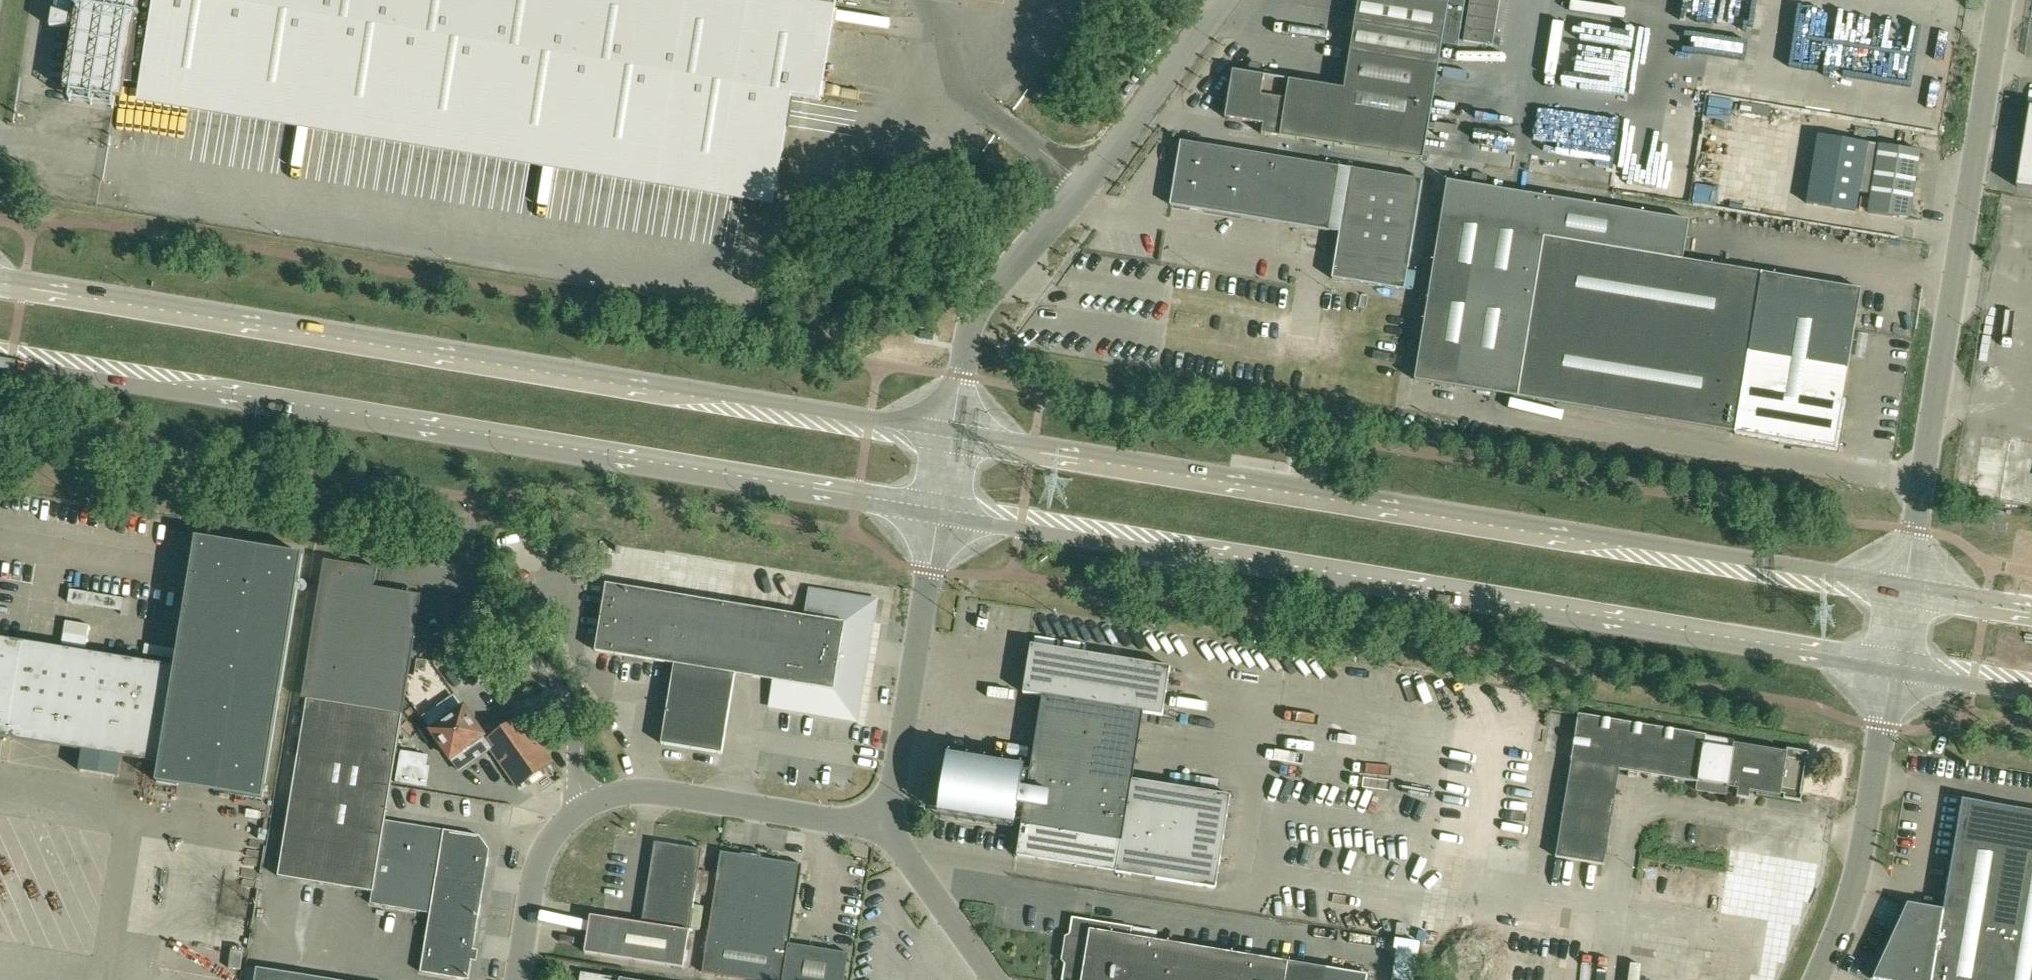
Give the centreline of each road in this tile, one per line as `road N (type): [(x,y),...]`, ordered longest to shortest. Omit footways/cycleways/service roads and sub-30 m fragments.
road 1 (secondary): [(940,517),(1893,673)]
road 2 (secondary): [(953,431),(0,276)]
road 3 (secondary): [(1906,585),(953,431)]
road 4 (secondary): [(0,365),(940,517)]
road 5 (unclassified): [(1906,585),(2000,0)]
road 6 (unclassified): [(953,431),(969,331),(985,298),(1221,0)]
road 7 (unclassified): [(880,825),(645,791),(602,797),(568,819),(543,852),(518,979)]
road 8 (unclassified): [(1818,979),(1858,875),(1893,673)]
road 9 (unclassified): [(880,825),(940,517)]
road 10 (unclassified): [(997,979),(880,825)]
road 11 (secondary): [(1893,673),(2031,695)]
road 12 (secondary): [(2031,606),(1906,585)]

